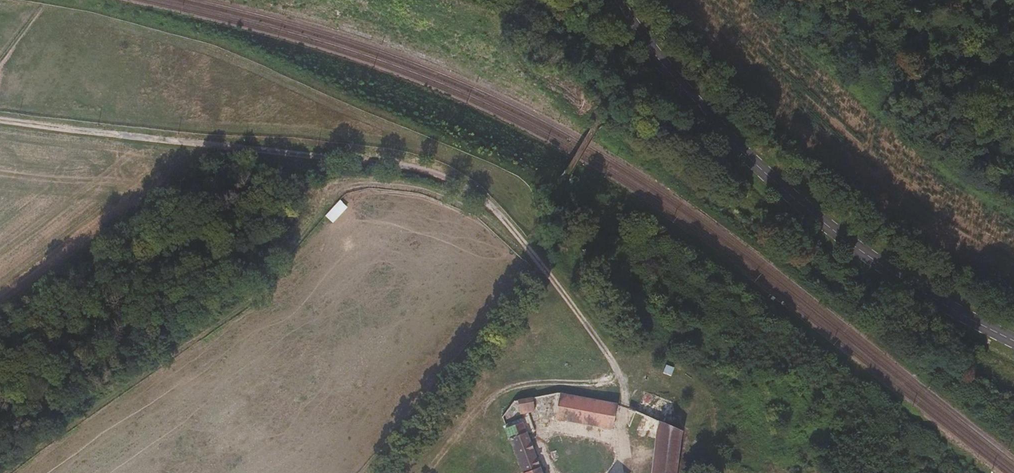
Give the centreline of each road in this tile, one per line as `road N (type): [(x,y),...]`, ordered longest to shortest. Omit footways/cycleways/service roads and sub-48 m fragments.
road 1 (track): [(0,119),(408,167),(456,184),(512,223),(616,362),(603,385),(512,387),(483,418)]
road 2 (tertiary): [(616,0),(684,89),(825,227),(1013,342)]

